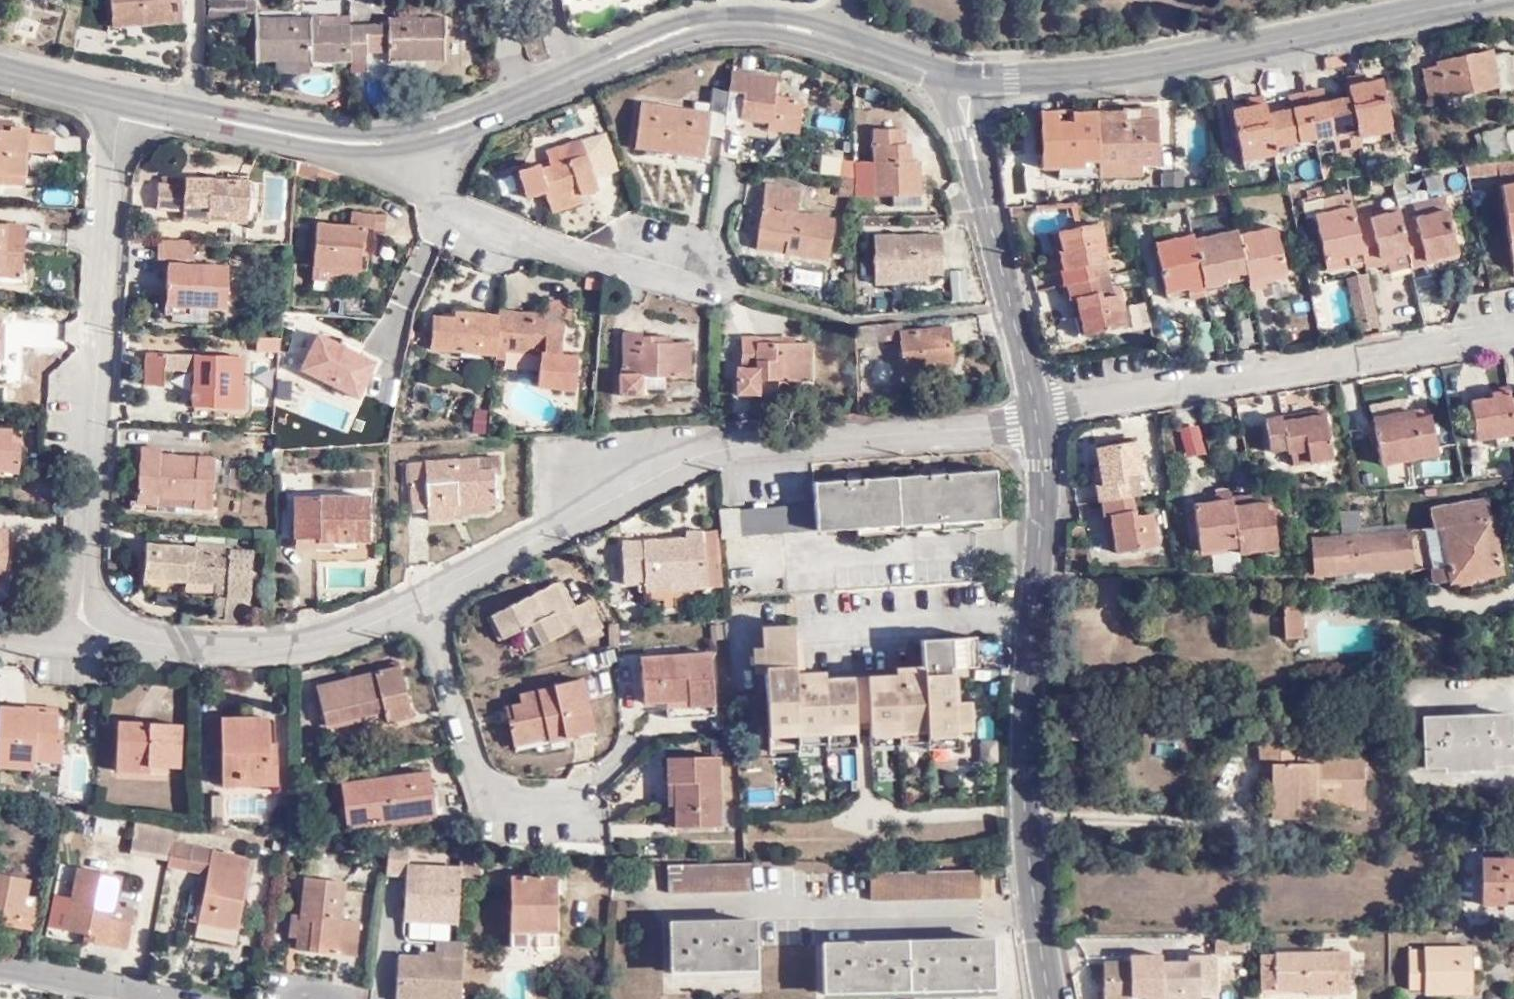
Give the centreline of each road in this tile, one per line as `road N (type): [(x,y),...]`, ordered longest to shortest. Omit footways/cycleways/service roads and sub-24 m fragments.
road 1 (tertiary): [(957,78),(758,19),(675,29),(409,139),(332,140),(119,97)]
road 2 (residential): [(1033,397),(700,457),(417,593)]
road 3 (tertiary): [(1052,998),(1025,819),(1040,443),(1033,397)]
road 4 (residential): [(81,629),(119,97)]
road 5 (tertiary): [(1446,0),(1145,61),(957,78)]
road 6 (residential): [(1033,397),(1513,329)]
road 7 (residential): [(417,593),(471,796),(615,803)]
road 8 (residential): [(417,593),(335,634),(220,650),(81,629)]
road 9 (tertiary): [(1033,397),(957,78)]
road 10 (tertiary): [(119,97),(0,68)]

